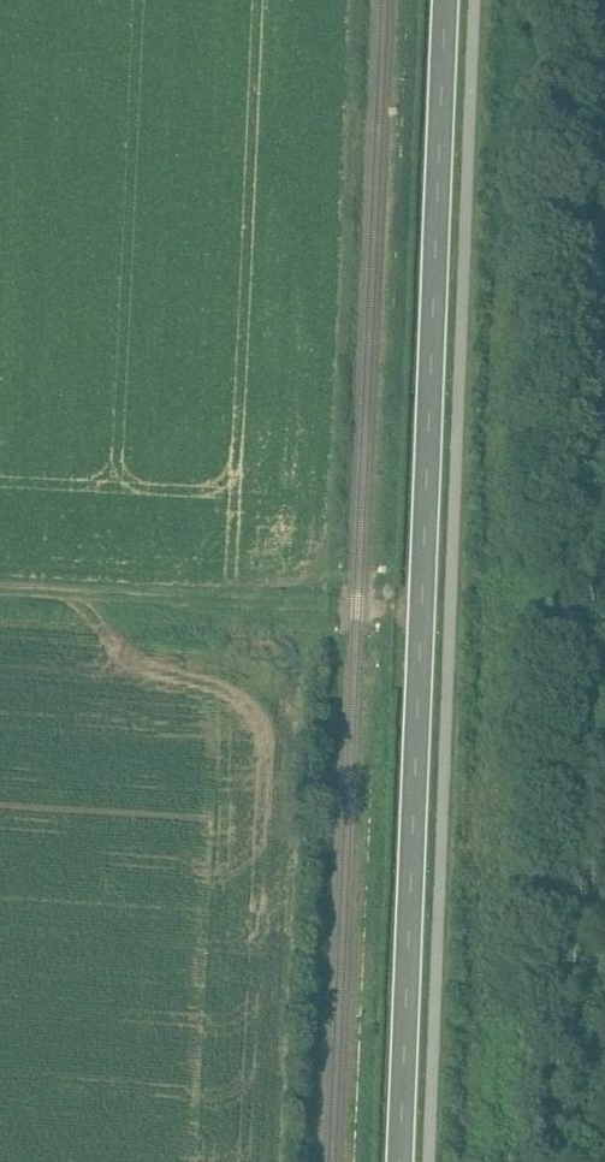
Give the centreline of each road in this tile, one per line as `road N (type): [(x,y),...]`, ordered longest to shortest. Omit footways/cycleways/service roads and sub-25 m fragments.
road 1 (tertiary): [(401,1161),(449,0)]
road 2 (track): [(327,606),(0,589)]

